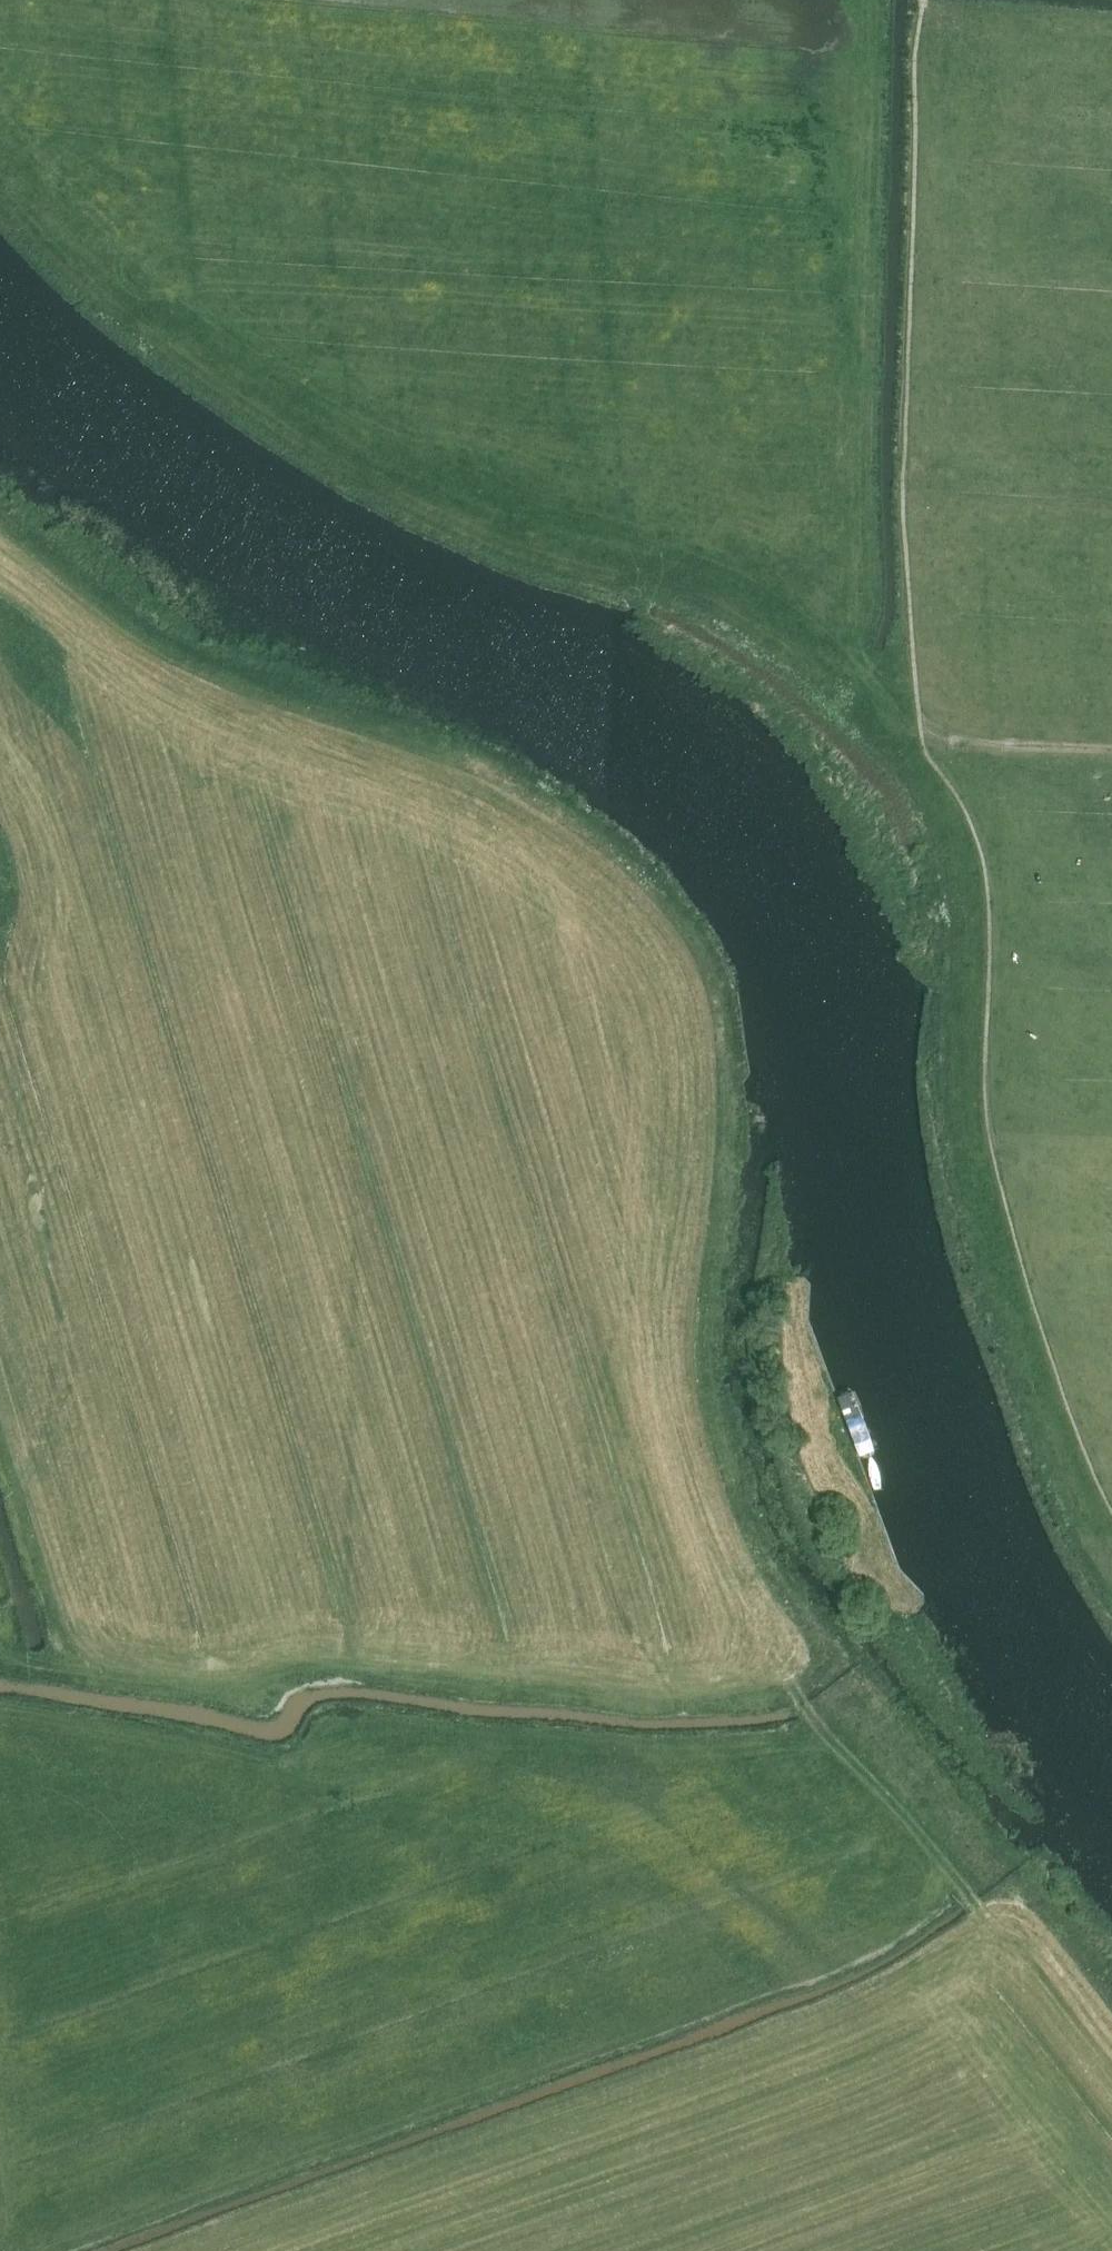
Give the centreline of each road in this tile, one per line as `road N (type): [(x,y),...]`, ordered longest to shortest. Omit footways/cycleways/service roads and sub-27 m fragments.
road 1 (track): [(1111,752),(934,741)]

